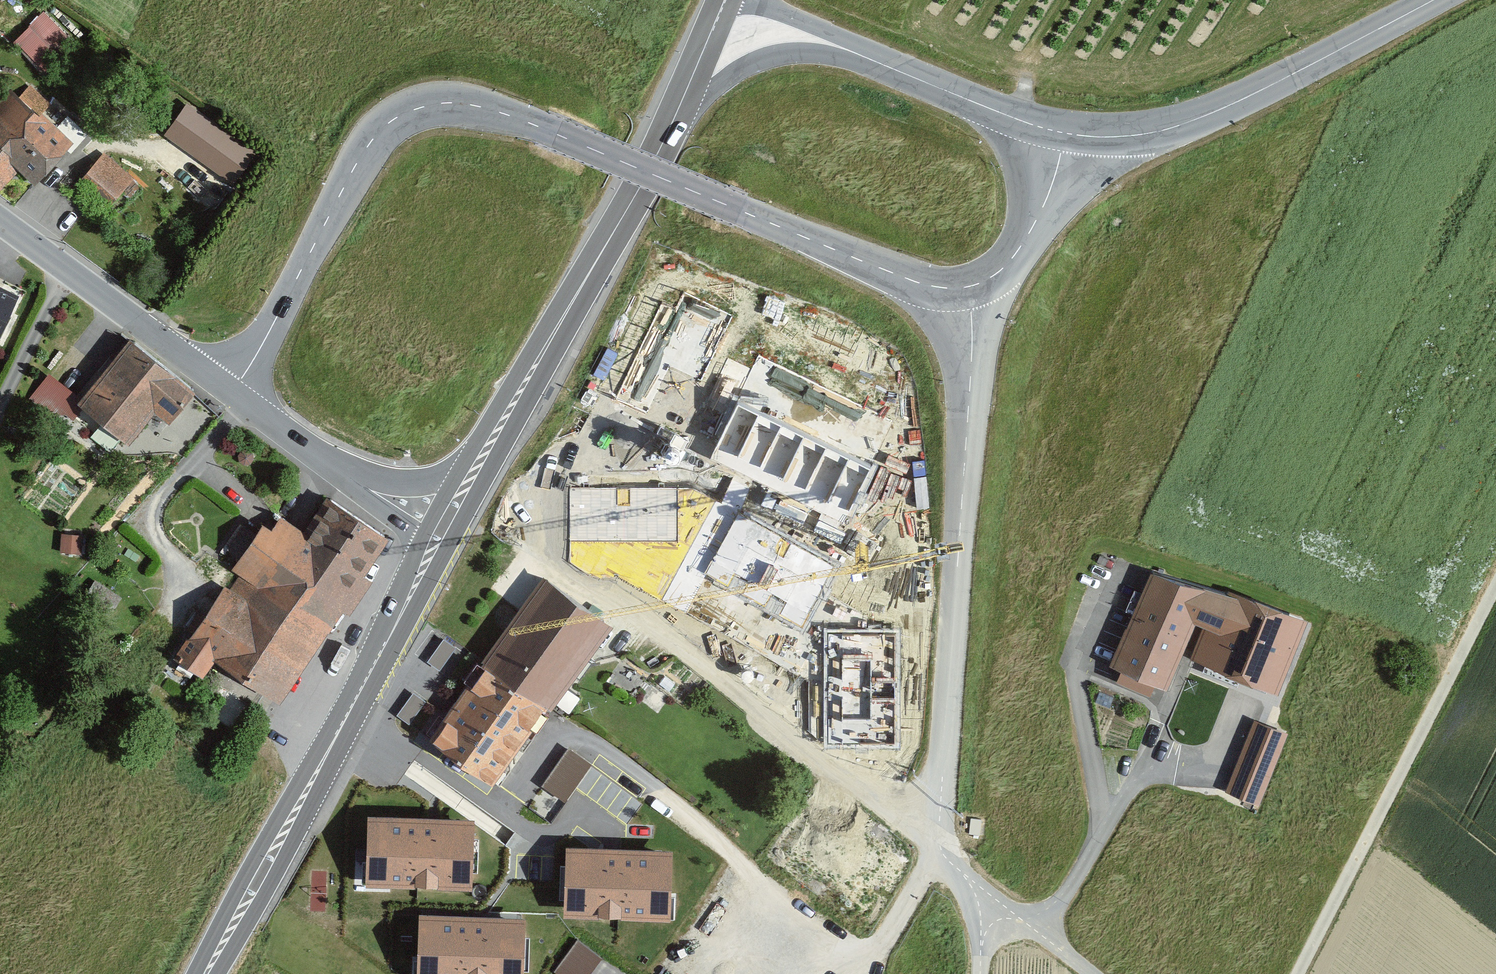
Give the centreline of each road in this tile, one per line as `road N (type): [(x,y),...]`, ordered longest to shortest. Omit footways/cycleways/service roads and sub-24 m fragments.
road 1 (tertiary): [(965,288),(926,286),(557,133),(440,103),(397,117),(365,149),(234,392)]
road 2 (unclassified): [(965,288),(969,386),(936,843)]
road 3 (unclassified): [(1298,973),(1495,586)]
road 4 (primary): [(381,651),(414,610),(547,371),(585,280)]
road 5 (tertiary): [(1065,134),(1152,133),(1199,118),(1434,0)]
road 6 (primary): [(381,651),(205,973)]
road 7 (tertiary): [(0,219),(234,392)]
road 8 (tertiary): [(679,111),(769,58),(816,53),(880,63)]
road 9 (primary): [(585,280),(473,452)]
road 10 (tertiary): [(880,63),(1065,134)]
road 11 (primary): [(679,111),(585,280)]
road 12 (tertiary): [(1065,134),(1050,191),(1010,262),(965,288)]
road 13 (tertiary): [(473,452),(419,483),(368,477),(322,461)]
road 14 (tertiary): [(880,63),(843,40),(740,0)]
road 15 (tertiary): [(322,461),(421,546)]
road 16 (unclassified): [(987,900),(1091,973)]
road 17 (primary): [(725,0),(679,111)]

